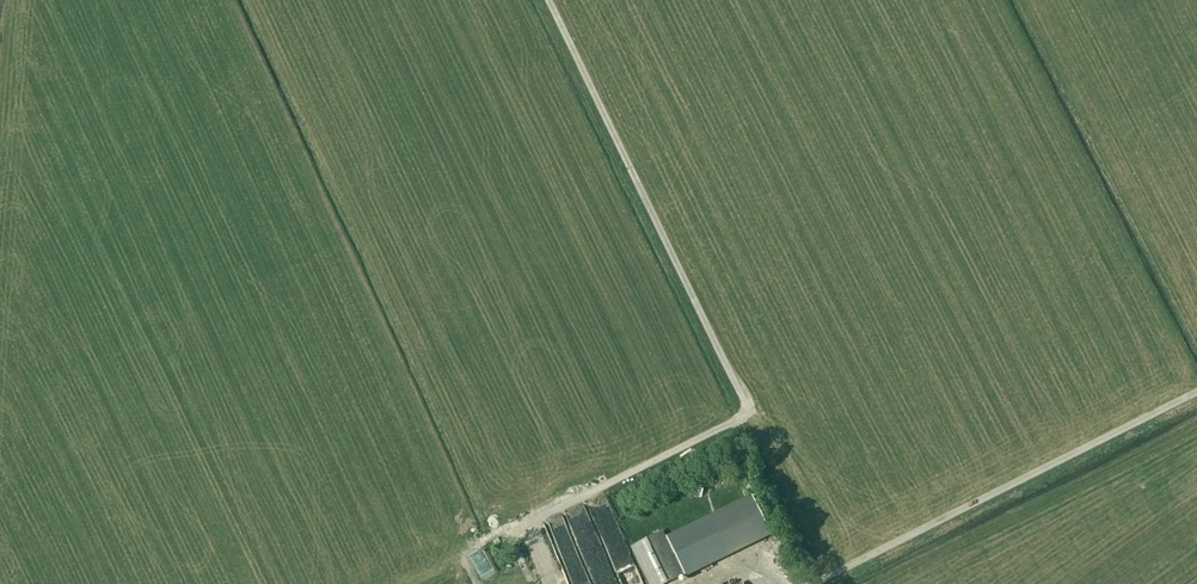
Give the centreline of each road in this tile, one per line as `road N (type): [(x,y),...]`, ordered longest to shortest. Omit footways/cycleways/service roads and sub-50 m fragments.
road 1 (track): [(528,583),(502,528),(748,414),(547,0)]
road 2 (unclassified): [(828,583),(1196,397)]

